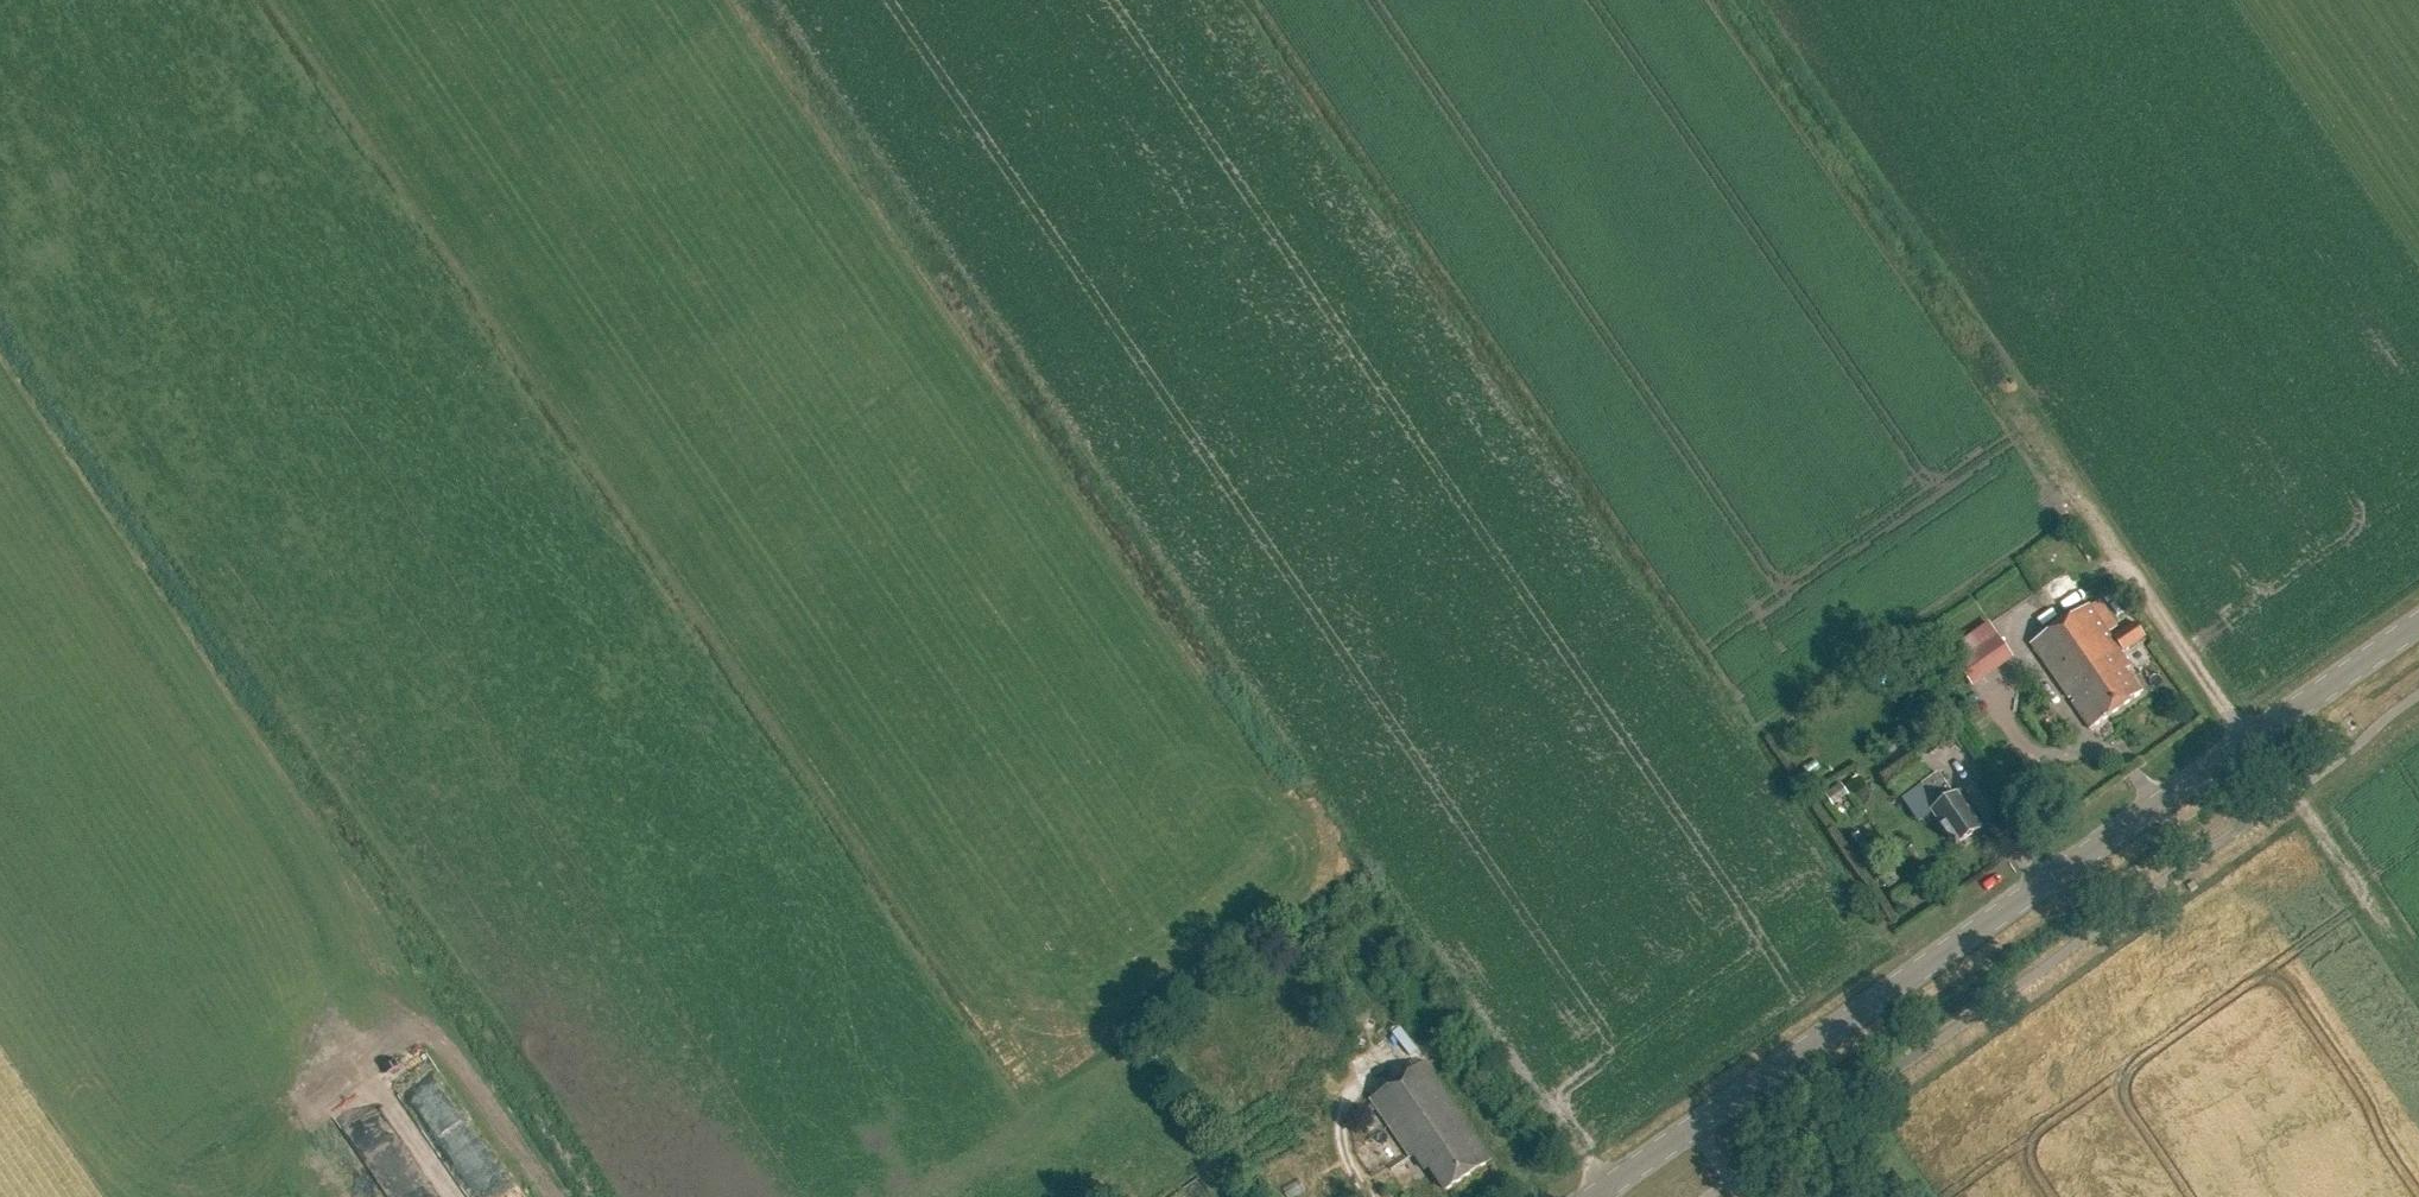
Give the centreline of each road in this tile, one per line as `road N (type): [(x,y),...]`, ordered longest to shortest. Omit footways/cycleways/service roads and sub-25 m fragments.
road 1 (tertiary): [(1593,1196),(2418,622)]

